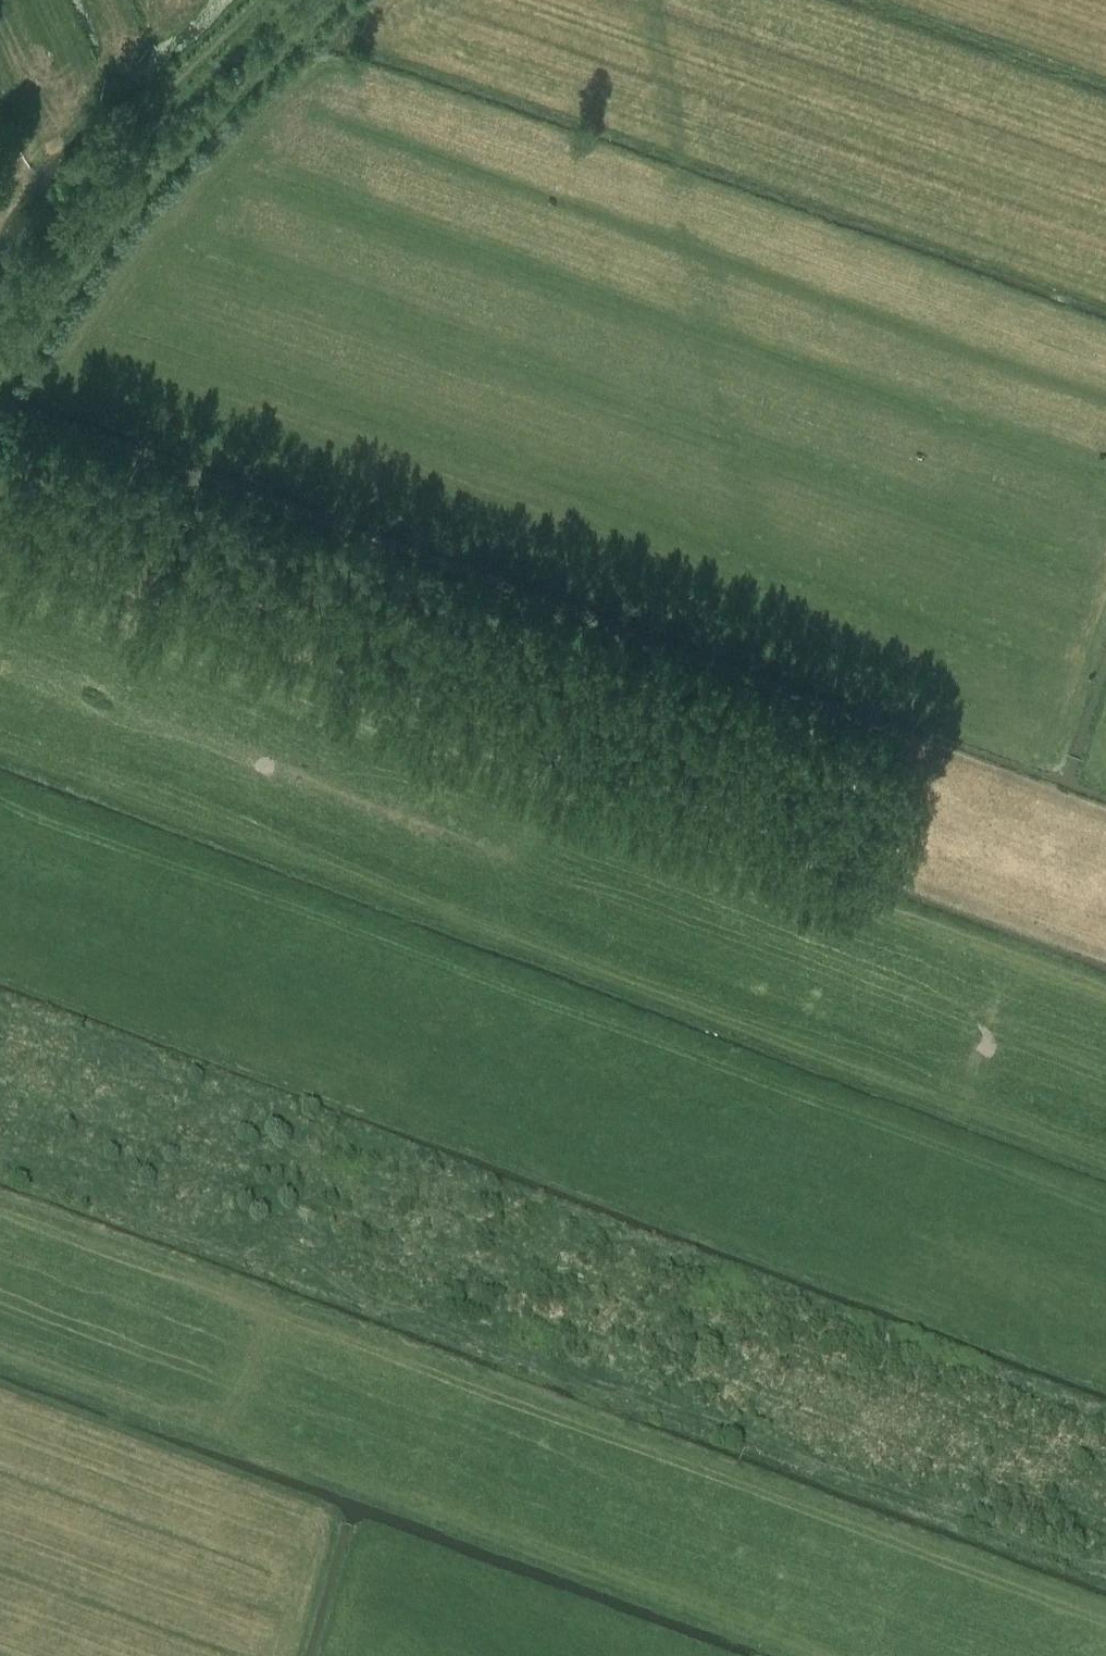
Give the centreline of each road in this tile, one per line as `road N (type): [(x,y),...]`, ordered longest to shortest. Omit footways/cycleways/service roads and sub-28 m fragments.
road 1 (track): [(330,0),(150,188),(0,393)]
road 2 (track): [(0,585),(136,634)]

